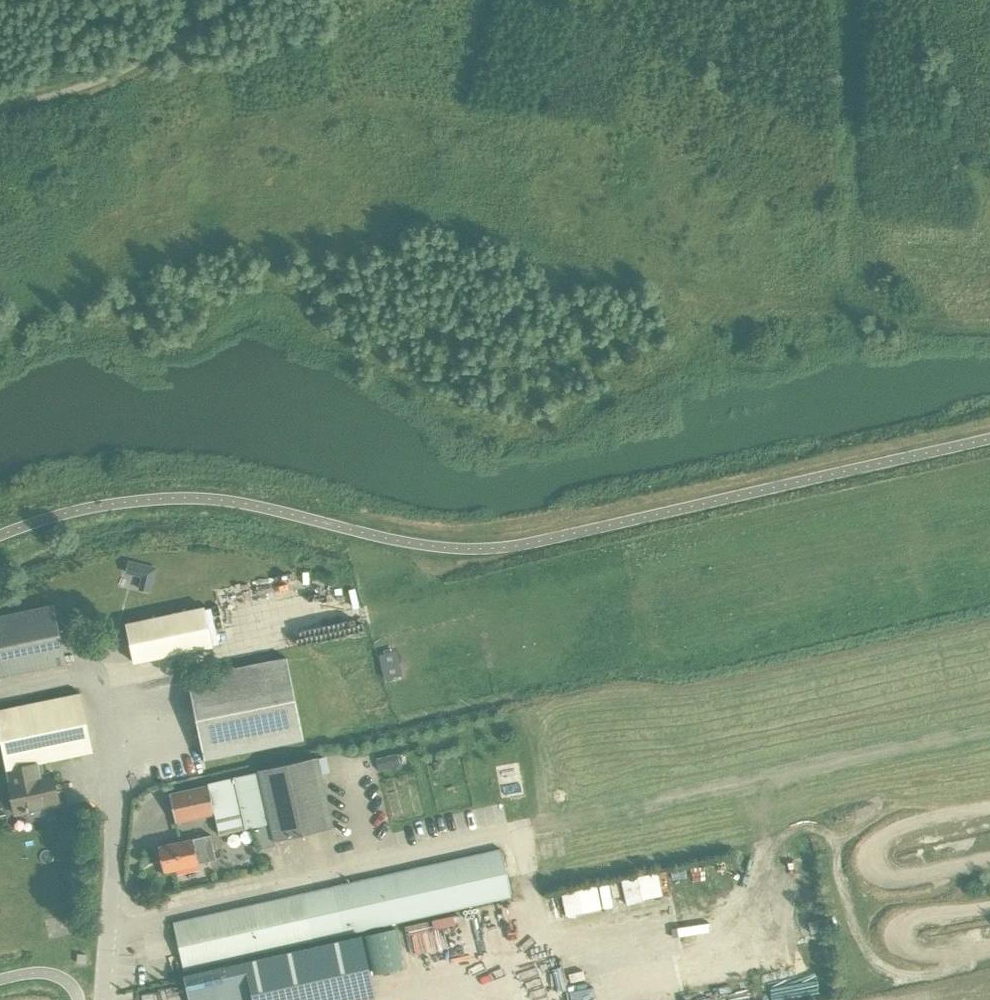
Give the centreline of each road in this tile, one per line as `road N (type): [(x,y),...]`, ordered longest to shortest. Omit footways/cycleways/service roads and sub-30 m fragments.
road 1 (unclassified): [(104,999),(122,771),(103,675)]

